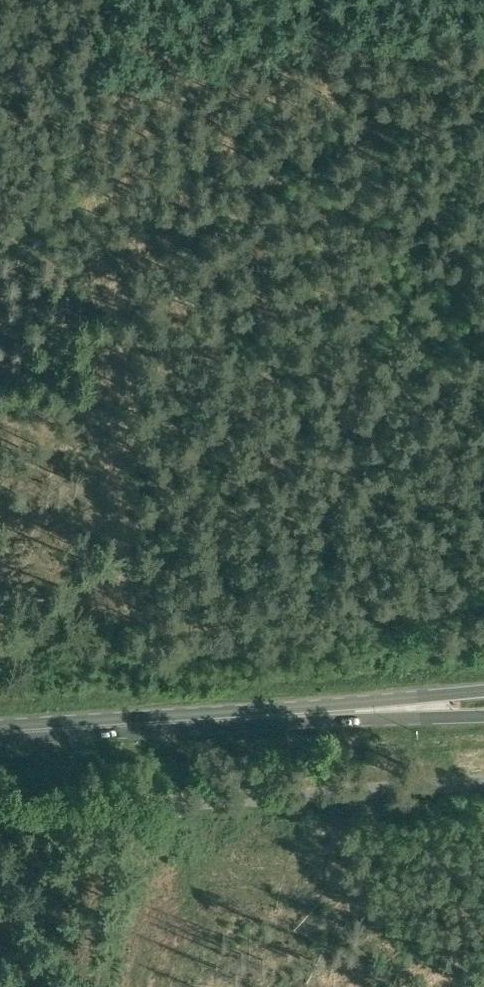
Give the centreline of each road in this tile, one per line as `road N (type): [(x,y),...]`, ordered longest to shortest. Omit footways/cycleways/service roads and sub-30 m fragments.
road 1 (unclassified): [(0,806),(483,781)]
road 2 (primary): [(0,733),(386,709)]

